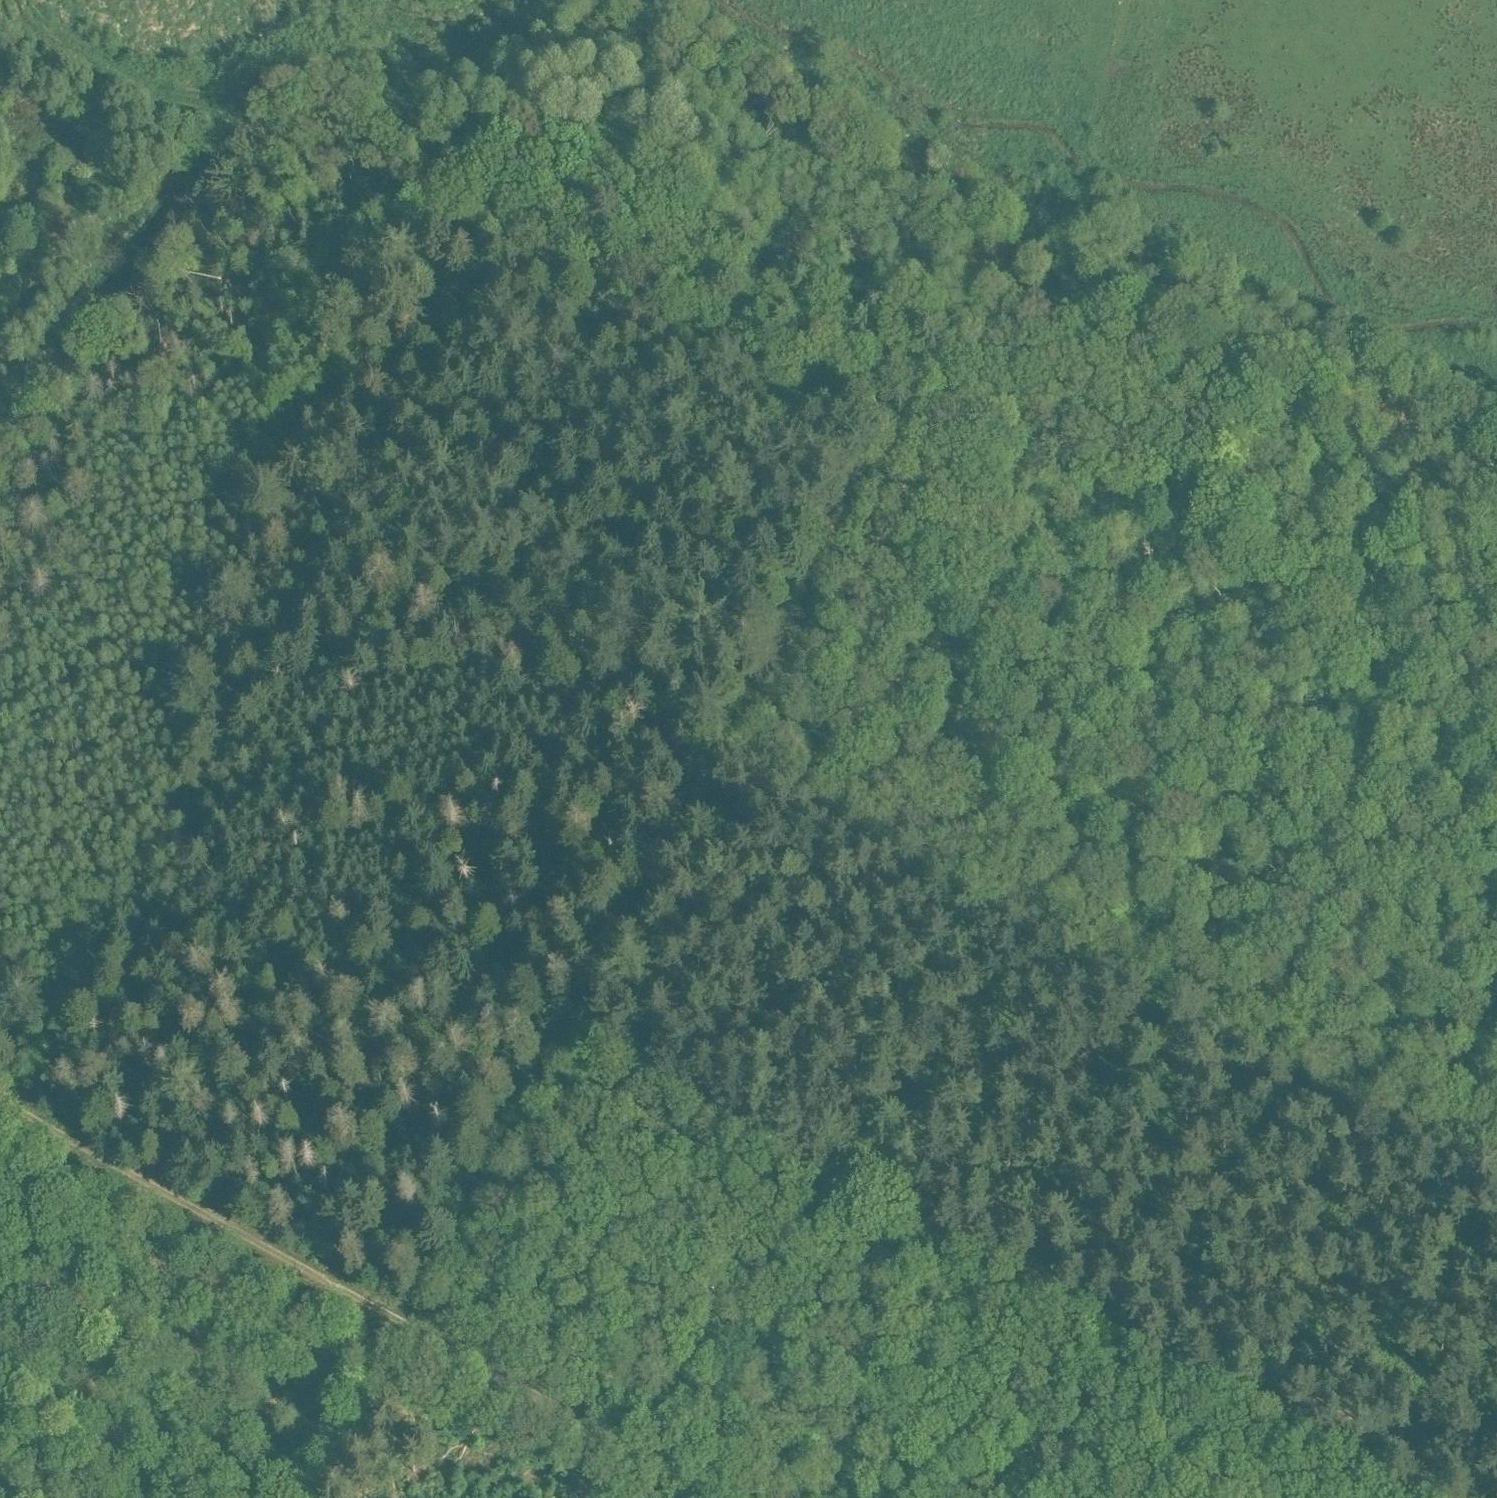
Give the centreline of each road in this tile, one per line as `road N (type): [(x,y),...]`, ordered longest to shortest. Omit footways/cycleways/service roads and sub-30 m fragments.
road 1 (track): [(0,1105),(704,1497)]

